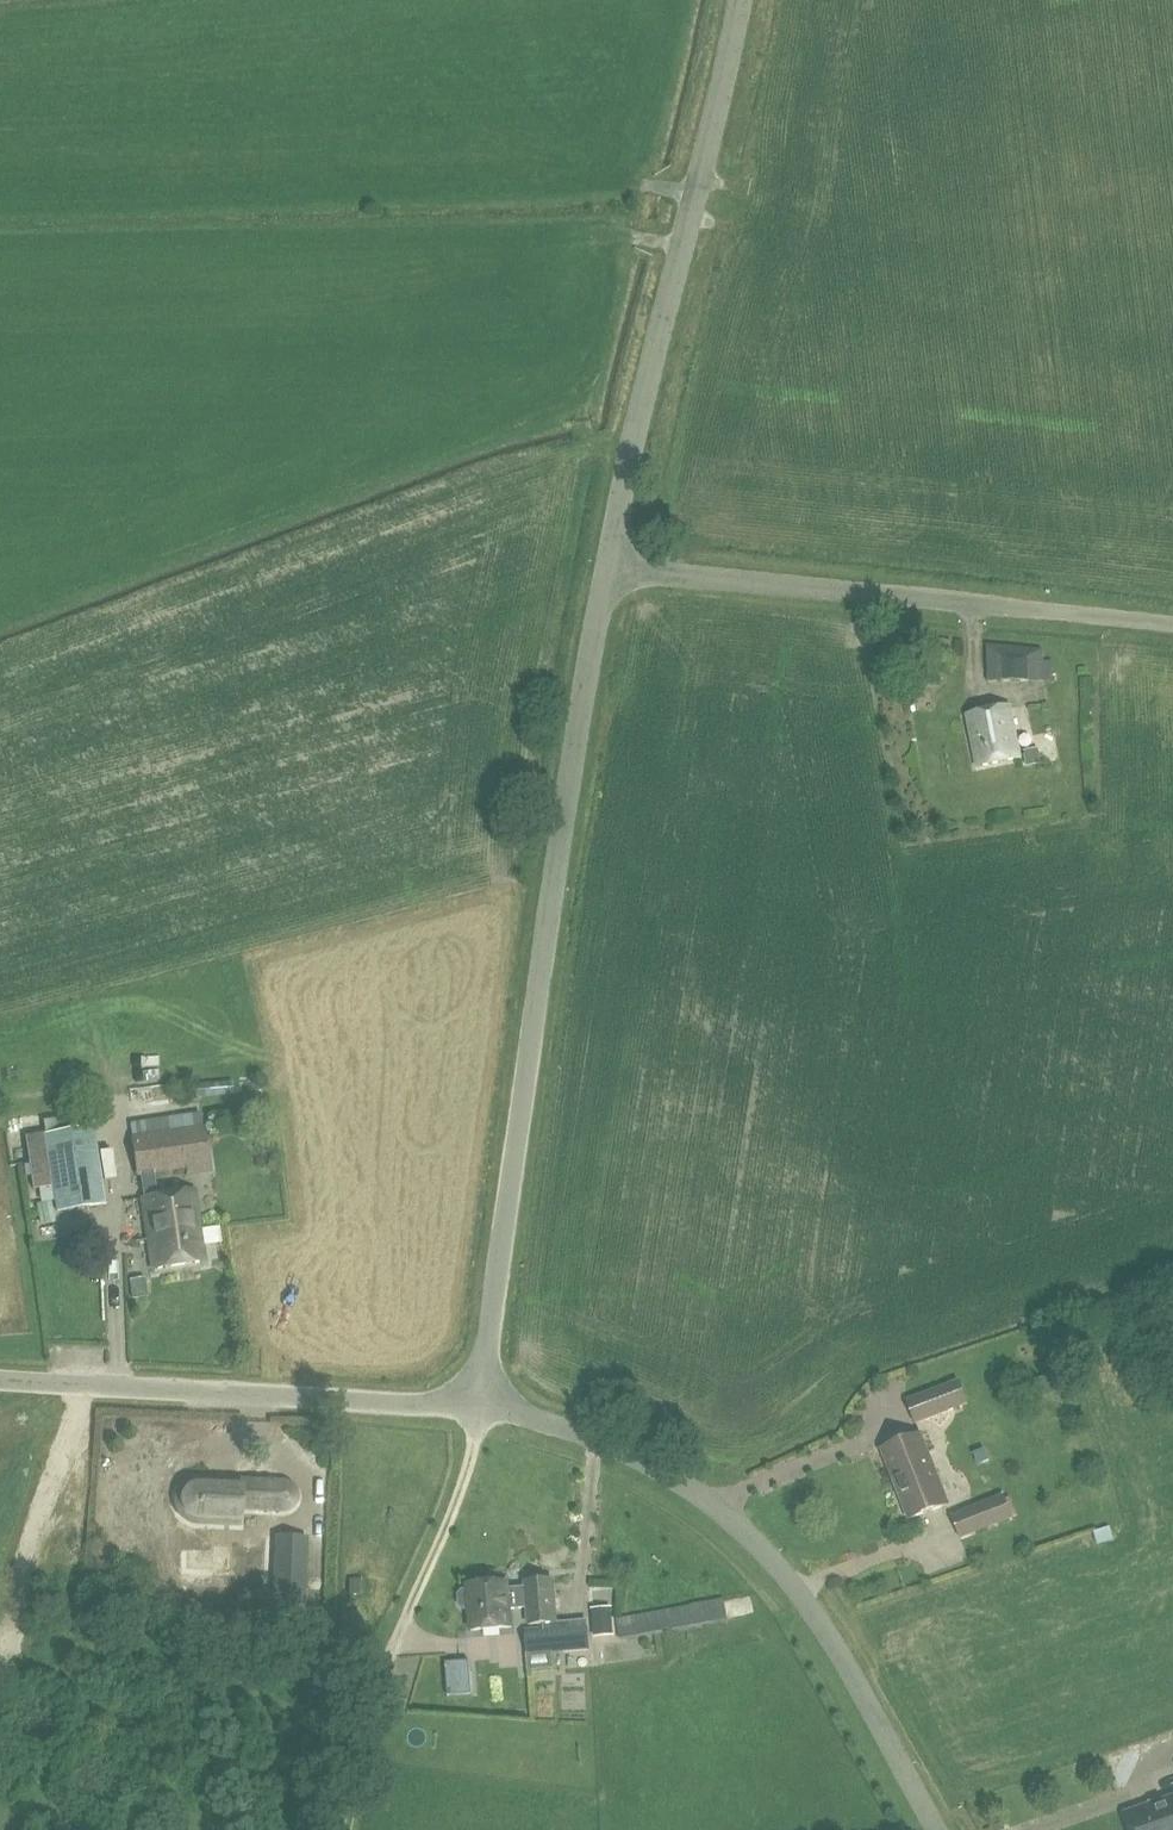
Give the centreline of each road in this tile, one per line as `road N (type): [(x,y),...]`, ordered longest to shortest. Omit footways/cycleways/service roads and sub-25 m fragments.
road 1 (unclassified): [(481,1399),(608,570)]
road 2 (unclassified): [(929,1829),(799,1603),(736,1524),(589,1430),(481,1399)]
road 3 (unclassified): [(608,570),(746,0)]
road 4 (unclassified): [(608,570),(1172,623)]
road 5 (unclassified): [(0,1380),(481,1399)]

